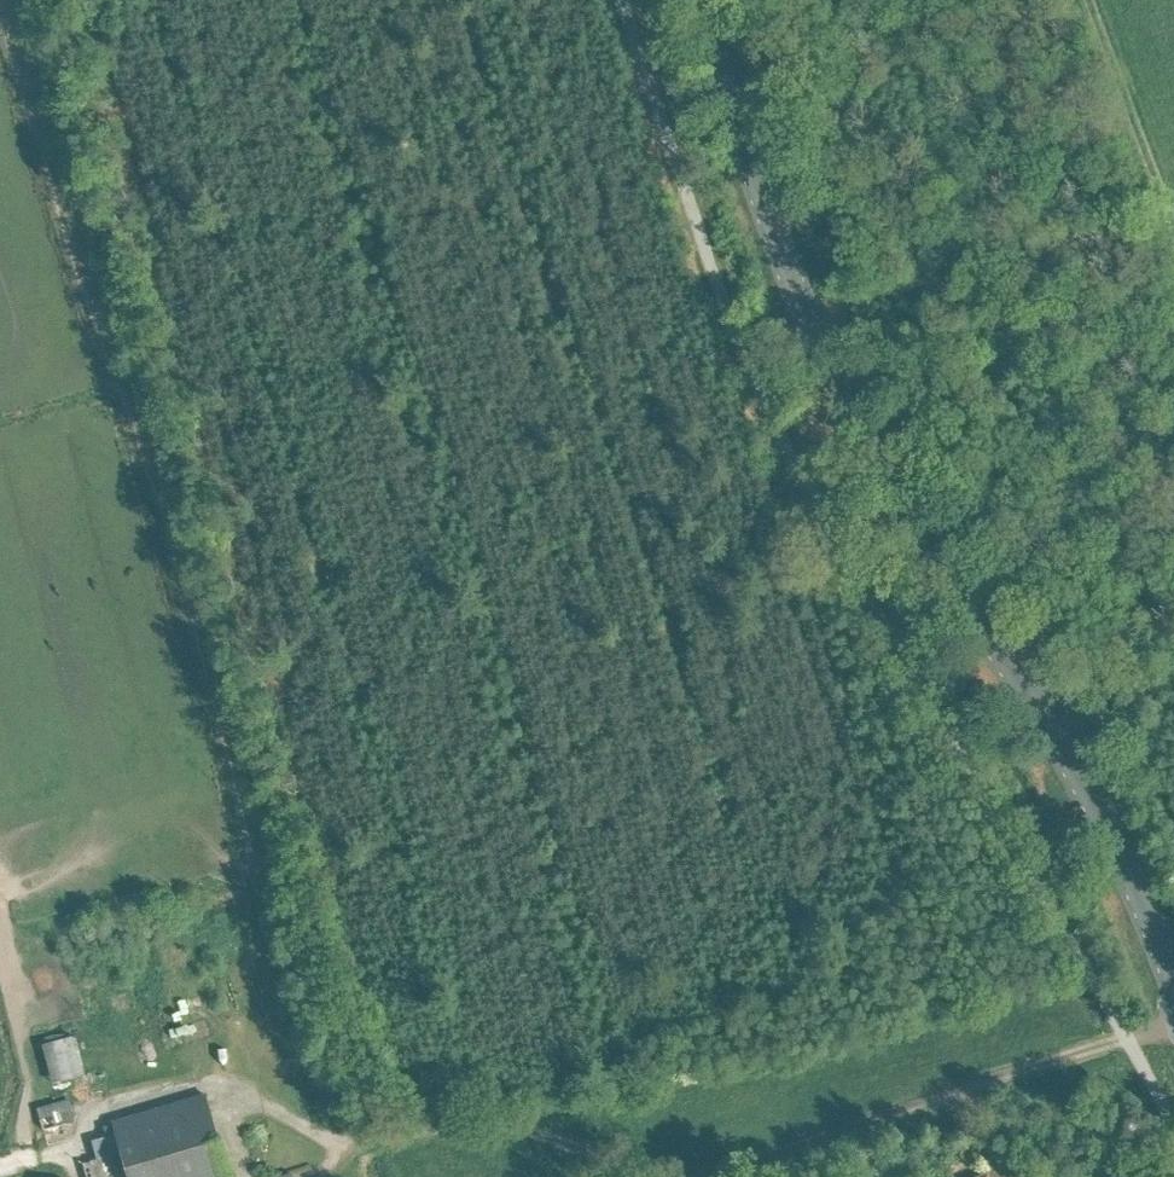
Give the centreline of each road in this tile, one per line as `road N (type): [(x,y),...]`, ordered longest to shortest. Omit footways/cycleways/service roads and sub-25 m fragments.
road 1 (track): [(1173,1025),(782,1144),(674,1167),(632,1165),(513,1130),(452,1122),(325,1150),(269,1102),(209,1079),(117,1097),(89,1112),(76,1146),(34,1159)]
road 2 (secondary): [(1173,971),(1100,812),(834,385),(696,0)]

